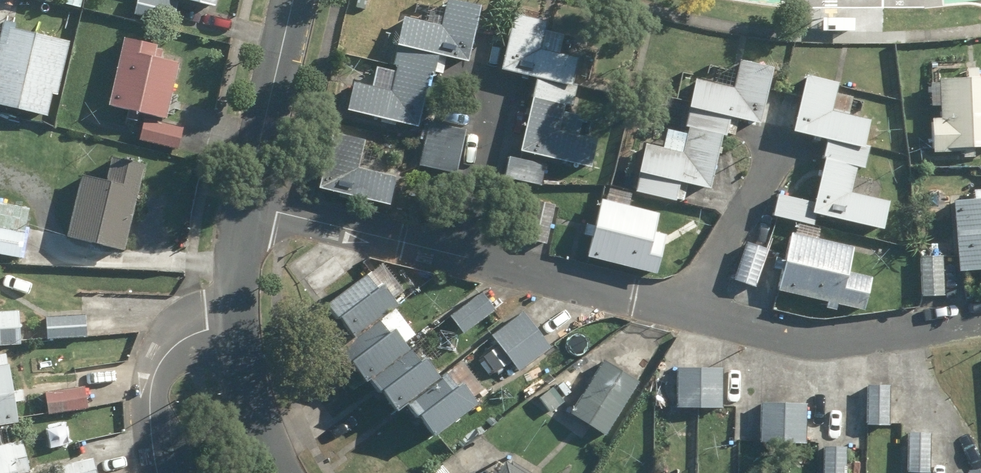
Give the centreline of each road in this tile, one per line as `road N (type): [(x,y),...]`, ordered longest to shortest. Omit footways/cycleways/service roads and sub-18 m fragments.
road 1 (residential): [(247,205),(684,309)]
road 2 (residential): [(684,309),(815,337),(980,320)]
road 3 (residential): [(289,472),(254,398),(240,324),(247,205)]
road 4 (residential): [(247,205),(293,0)]
road 5 (residential): [(784,152),(684,309)]

